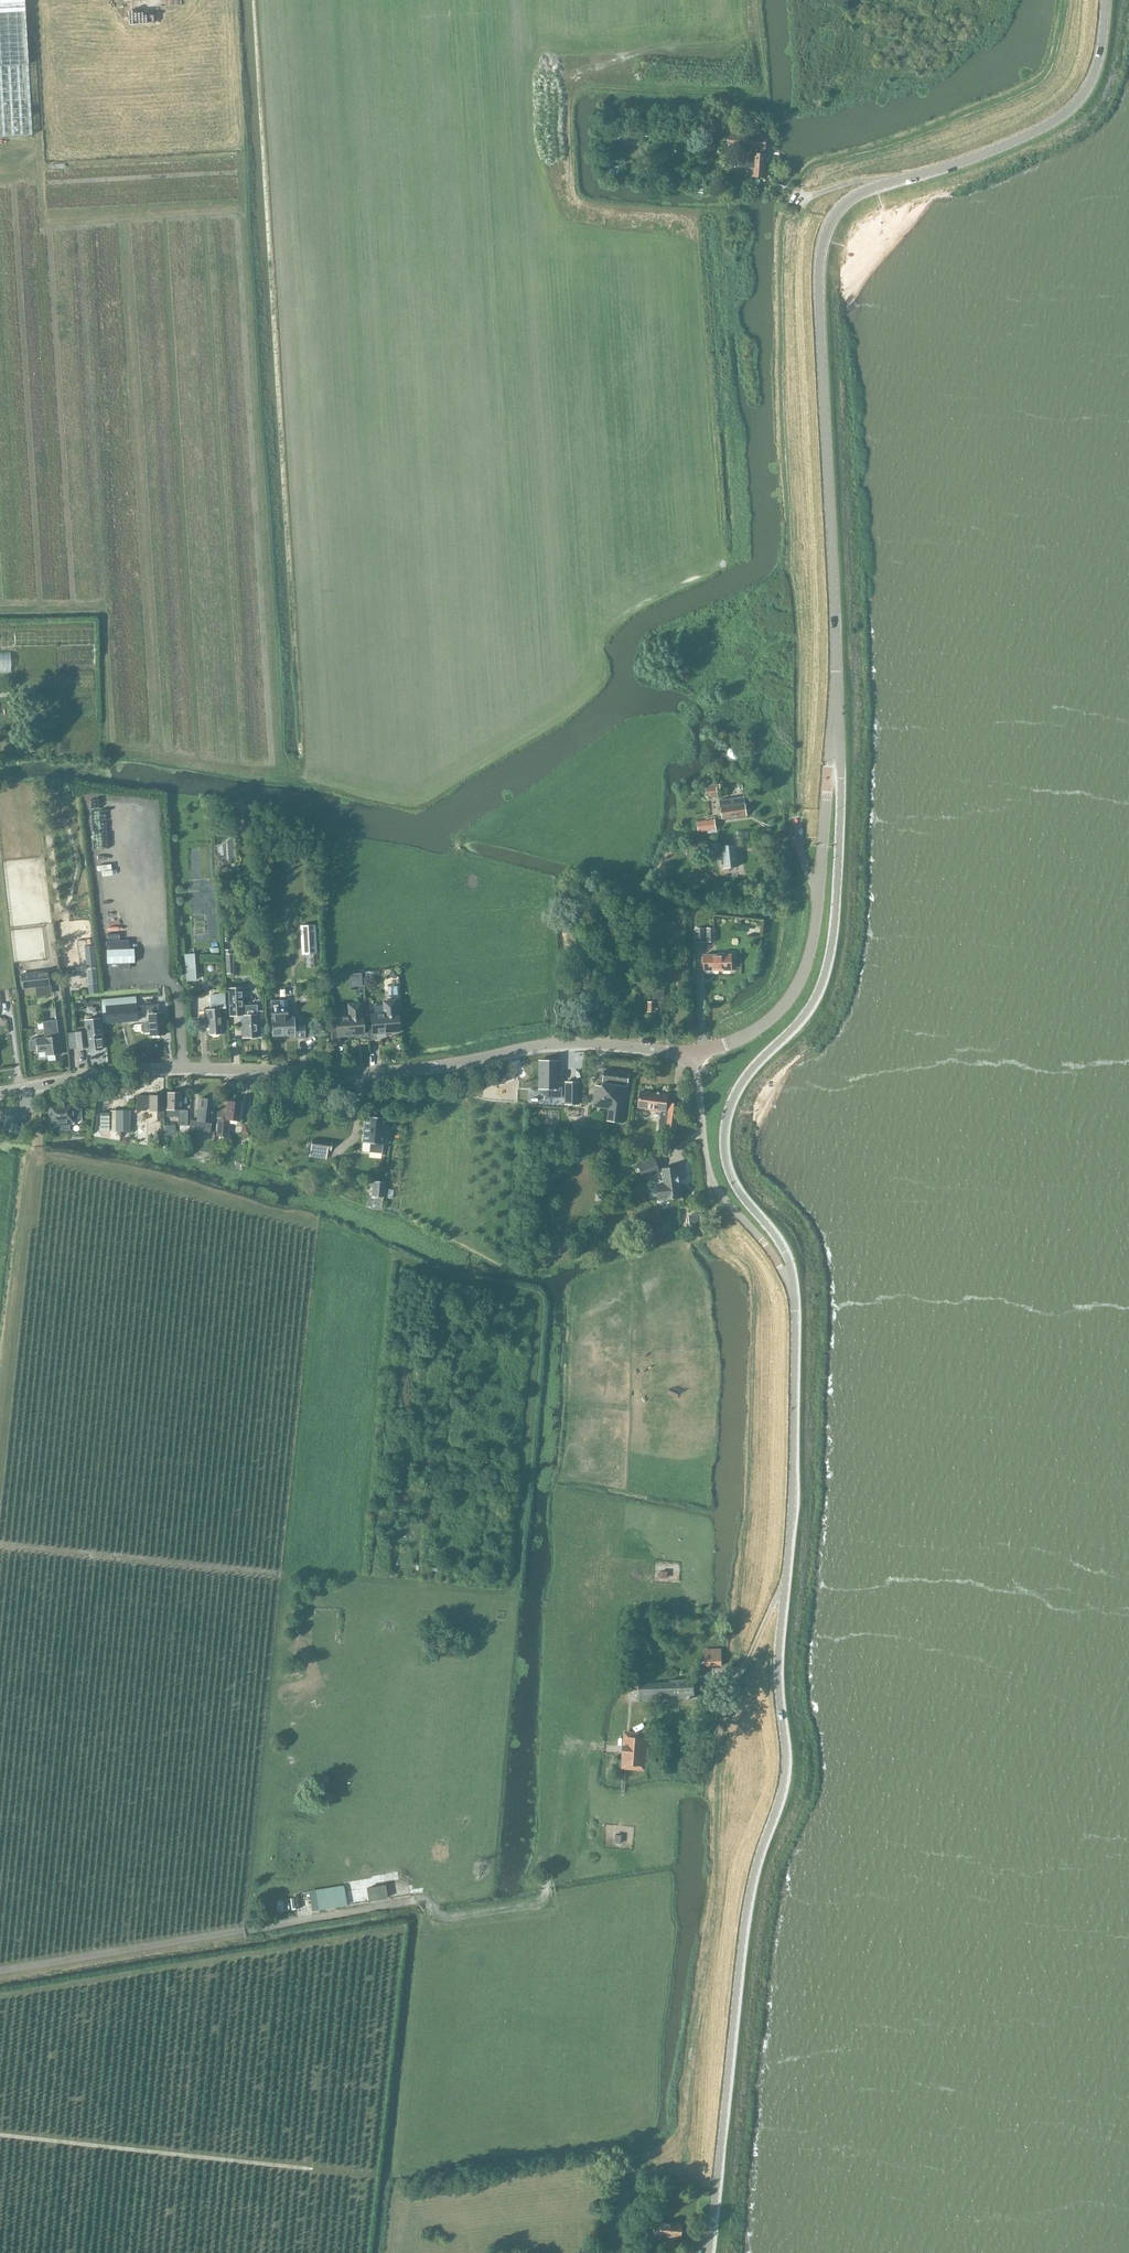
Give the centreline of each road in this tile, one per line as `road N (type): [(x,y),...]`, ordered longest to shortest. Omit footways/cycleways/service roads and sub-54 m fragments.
road 1 (tertiary): [(710,2252),(745,1916),(785,1771),(777,1656),(792,1520),(795,1297)]
road 2 (tertiary): [(836,703),(820,274),(829,226),(866,191),(1018,139),(1072,107),(1099,57),(1105,0)]
road 3 (tertiary): [(0,1092),(156,1069),(417,1071),(570,1044),(694,1054)]
road 4 (tertiary): [(795,1297),(784,1248),(736,1185),(725,1140),(738,1088),(809,1008),(829,961),(842,780),(836,703)]
road 5 (tertiary): [(694,1054),(769,1019),(807,963),(836,703)]
road 6 (tertiary): [(795,1297),(766,1244),(711,1179),(694,1054)]

